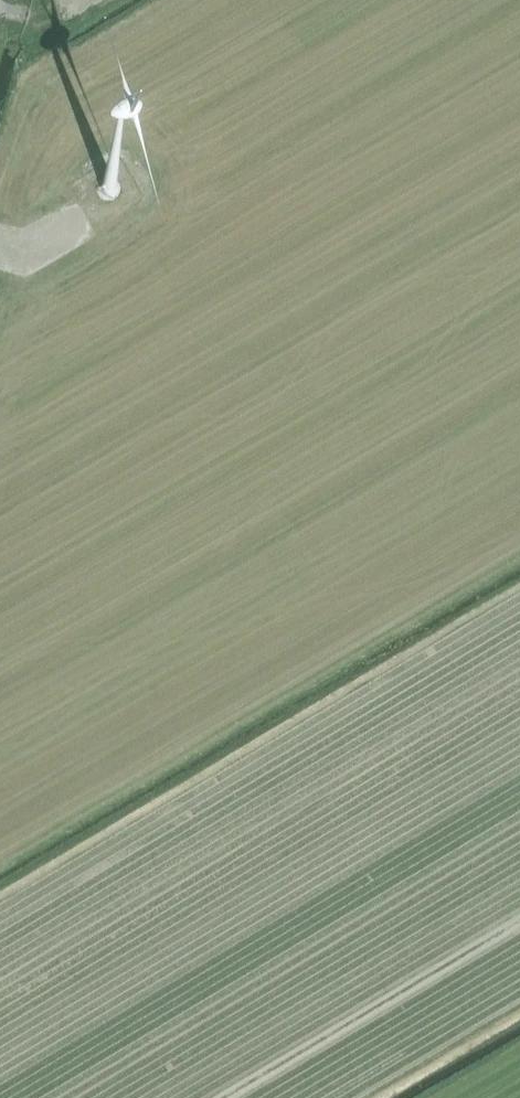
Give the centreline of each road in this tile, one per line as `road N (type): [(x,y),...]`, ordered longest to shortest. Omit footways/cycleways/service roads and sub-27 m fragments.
road 1 (track): [(228,1097),(519,922)]

